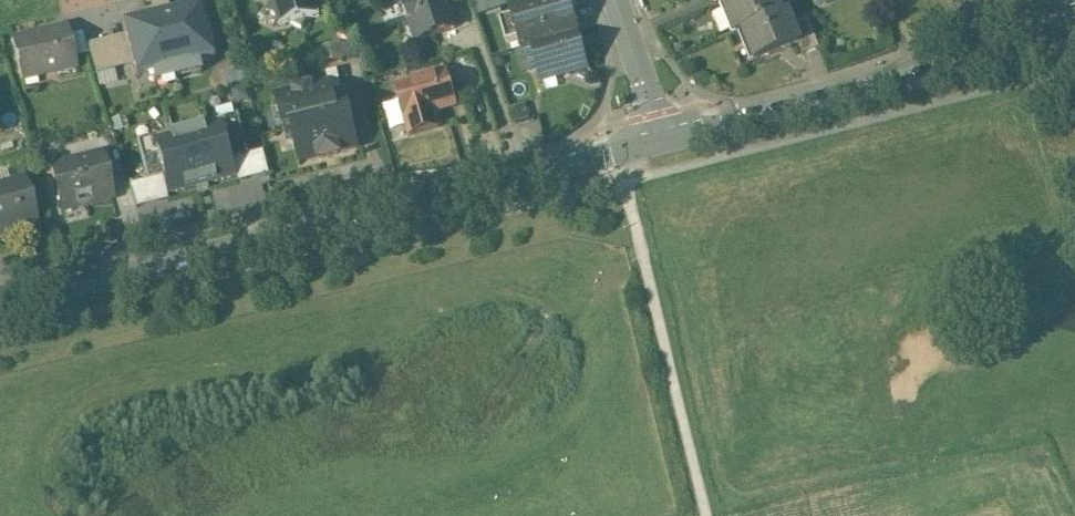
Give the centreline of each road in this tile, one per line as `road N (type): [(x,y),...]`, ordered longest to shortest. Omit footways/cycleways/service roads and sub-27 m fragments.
road 1 (tertiary): [(661,138),(0,300)]
road 2 (tertiary): [(1074,34),(661,138)]
road 3 (residential): [(616,0),(661,138)]

